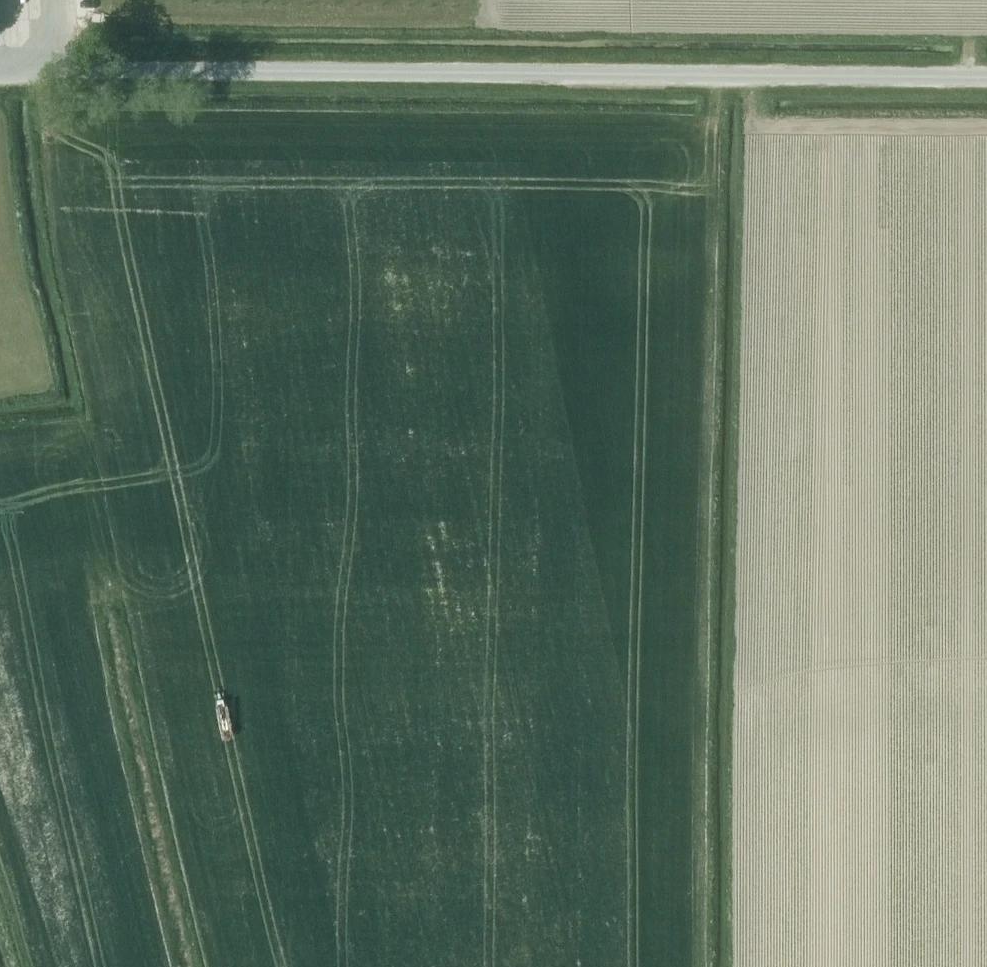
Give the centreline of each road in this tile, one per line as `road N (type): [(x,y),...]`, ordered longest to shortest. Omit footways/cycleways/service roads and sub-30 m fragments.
road 1 (unclassified): [(986,77),(0,73)]

